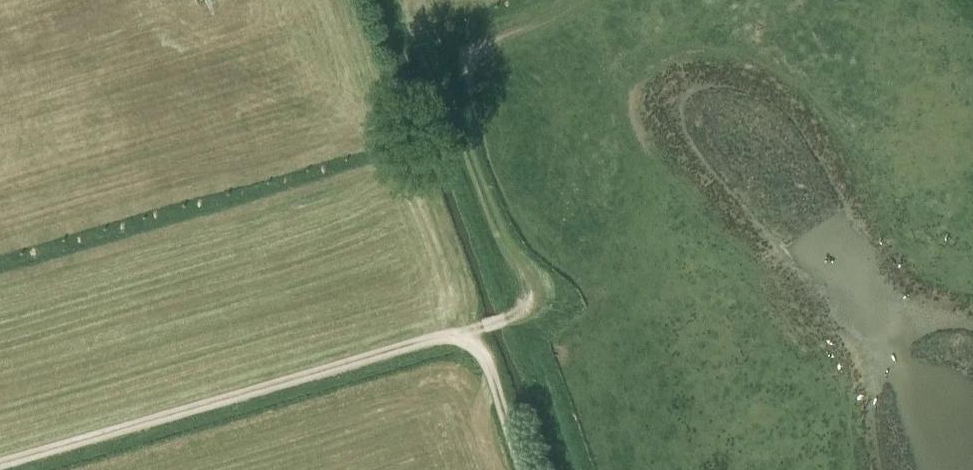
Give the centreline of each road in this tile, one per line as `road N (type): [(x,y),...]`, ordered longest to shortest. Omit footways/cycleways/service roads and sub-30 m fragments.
road 1 (track): [(476,330),(522,314),(528,295),(425,49)]
road 2 (track): [(525,469),(476,330)]

